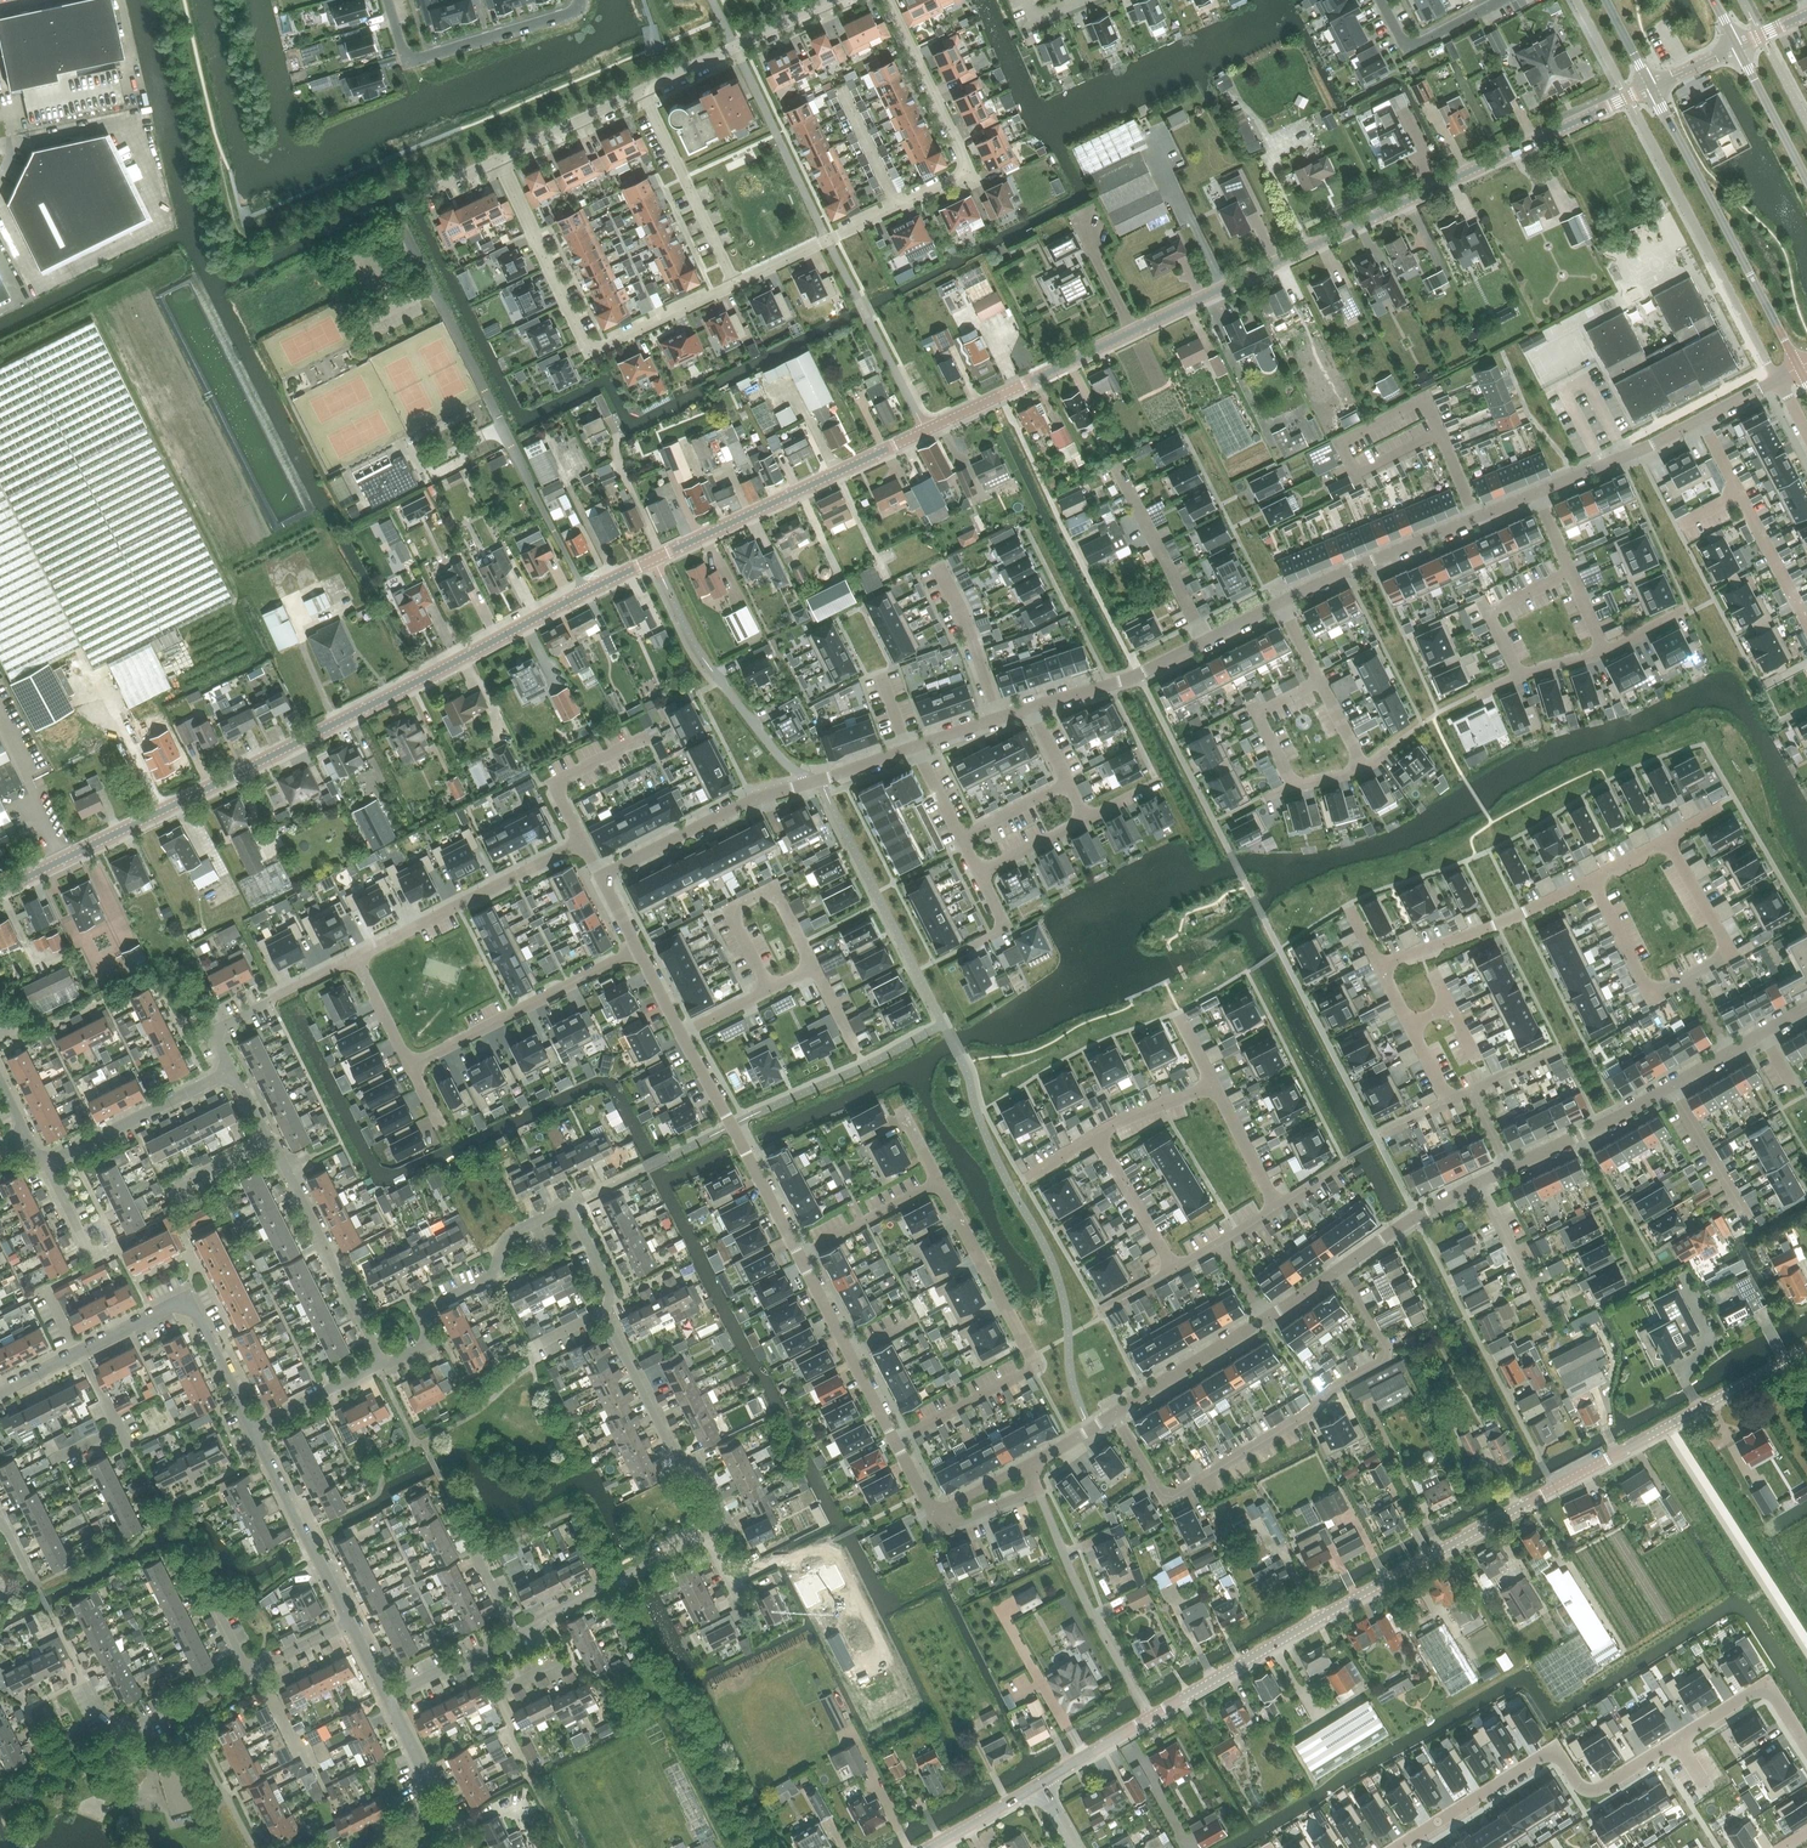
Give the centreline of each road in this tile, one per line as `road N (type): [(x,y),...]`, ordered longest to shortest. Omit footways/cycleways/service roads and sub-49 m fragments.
road 1 (tertiary): [(0,892),(586,592),(926,433)]
road 2 (residential): [(518,1636),(709,1536),(722,1519),(704,1476),(681,1461),(603,1311),(608,1284),(573,1216),(560,1209),(517,1230),(493,1275),(425,1310),(424,1345),(382,1362)]
road 3 (tertiary): [(926,433),(1650,87)]
road 4 (unclassified): [(1150,1718),(1806,1348)]
road 5 (residential): [(934,1513),(638,950)]
road 6 (residential): [(1396,1847),(1541,1757),(1559,1758),(1579,1786),(1597,1790),(1751,1693),(1775,1694),(1806,1747)]
road 7 (residential): [(1113,1413),(1161,1491),(1171,1495),(1300,1419),(1383,1353),(1337,1271)]
road 8 (residential): [(736,284),(603,347),(587,345),(498,160)]
road 9 (residential): [(915,746),(752,800),(601,876)]
road 10 (tertiary): [(1650,87),(1799,367)]
road 11 (residential): [(601,876),(583,842),(356,958)]
road 12 (residential): [(1037,1364),(902,1111)]
road 13 (residential): [(888,0),(968,172),(898,206)]
road 14 (residential): [(253,1428),(189,1306),(171,1304),(80,1351)]
road 15 (residential): [(410,1065),(638,950)]
road 16 (residential): [(1728,1052),(1509,1169)]
road 17 (residential): [(382,1362),(267,1142)]
road 18 (residential): [(580,0),(570,14),(421,58),(402,50),(387,0)]
road 19 (residential): [(1379,964),(1479,932),(1592,878)]
road 20 (residential): [(1806,621),(1700,420)]
road 21 (residential): [(736,284),(643,90)]
road 22 (residential): [(349,1620),(253,1428)]
road 23 (residential): [(1477,519),(1280,604)]
road 24 (residential): [(643,90),(834,0)]
road 25 (residential): [(46,1162),(231,1071)]
road 26 (residential): [(1509,1169),(1415,1217),(1337,1271)]
road 27 (residential): [(85,1684),(102,1718),(140,1727),(250,1673)]
road 28 (residential): [(1206,640),(1119,468)]
road 29 (residential): [(1206,640),(1138,673),(1031,707)]
road 30 (residential): [(1700,420),(1536,494)]
road 31 (residential): [(898,206),(736,284)]
road 32 (residential): [(1264,1320),(1113,1413)]
road 33 (residential): [(1689,976),(1724,956),(1727,944),(1668,840)]
road 34 (residential): [(1592,878),(1648,990),(1689,976)]
road 35 (residential): [(1503,0),(1406,50),(1380,0)]
road 36 (residential): [(1441,433),(1426,405),(1416,402),(1345,440),(1342,449),(1362,475)]
road 37 (residential): [(939,565),(998,718)]
road 38 (residential): [(498,160),(643,90)]
road 39 (residential): [(1447,1104),(1379,964)]
road 40 (residential): [(1097,1137),(1175,1270)]
road 41 (tertiary): [(1806,179),(1737,47)]
road 42 (residential): [(382,1362),(253,1428)]
road 43 (residential): [(1211,1084),(1277,1208)]
road 44 (residential): [(842,89),(898,206)]
road 45 (unclassified): [(1040,1784),(1150,1718)]
road 46 (unclassified): [(929,1847),(1040,1784)]
road 47 (residential): [(1150,1718),(1089,1607)]
road 48 (residential): [(1097,1137),(1211,1084)]
road 49 (residential): [(426,1809),(425,1772),(388,1696)]
road 50 (residential): [(356,958),(410,1065)]

